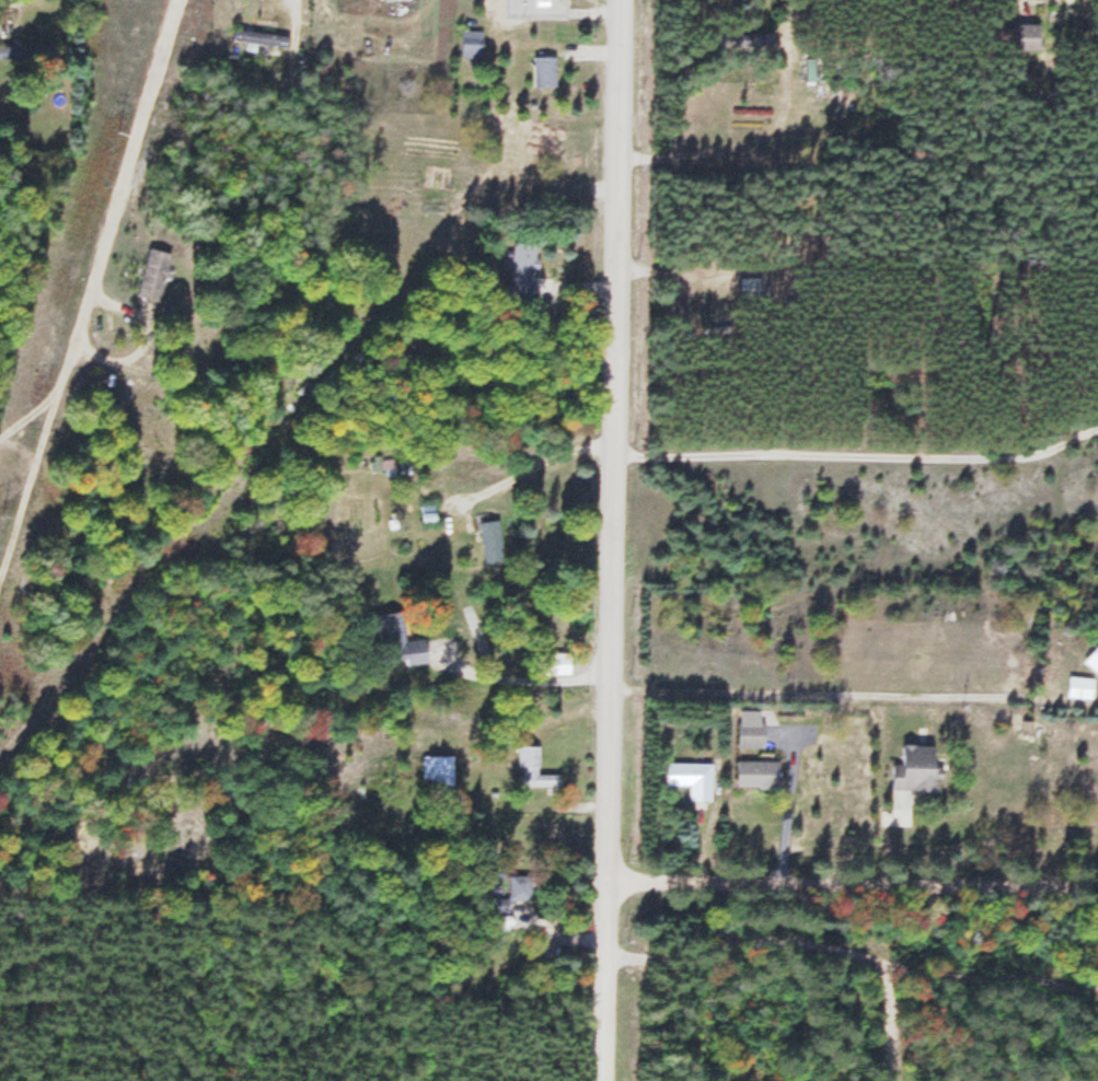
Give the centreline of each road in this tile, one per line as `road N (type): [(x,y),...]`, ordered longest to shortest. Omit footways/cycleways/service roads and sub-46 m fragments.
road 1 (residential): [(603,1080),(622,0)]
road 2 (track): [(0,624),(189,0)]
road 3 (residential): [(612,455),(1057,450),(1097,429)]
road 4 (residential): [(608,882),(1097,879)]

